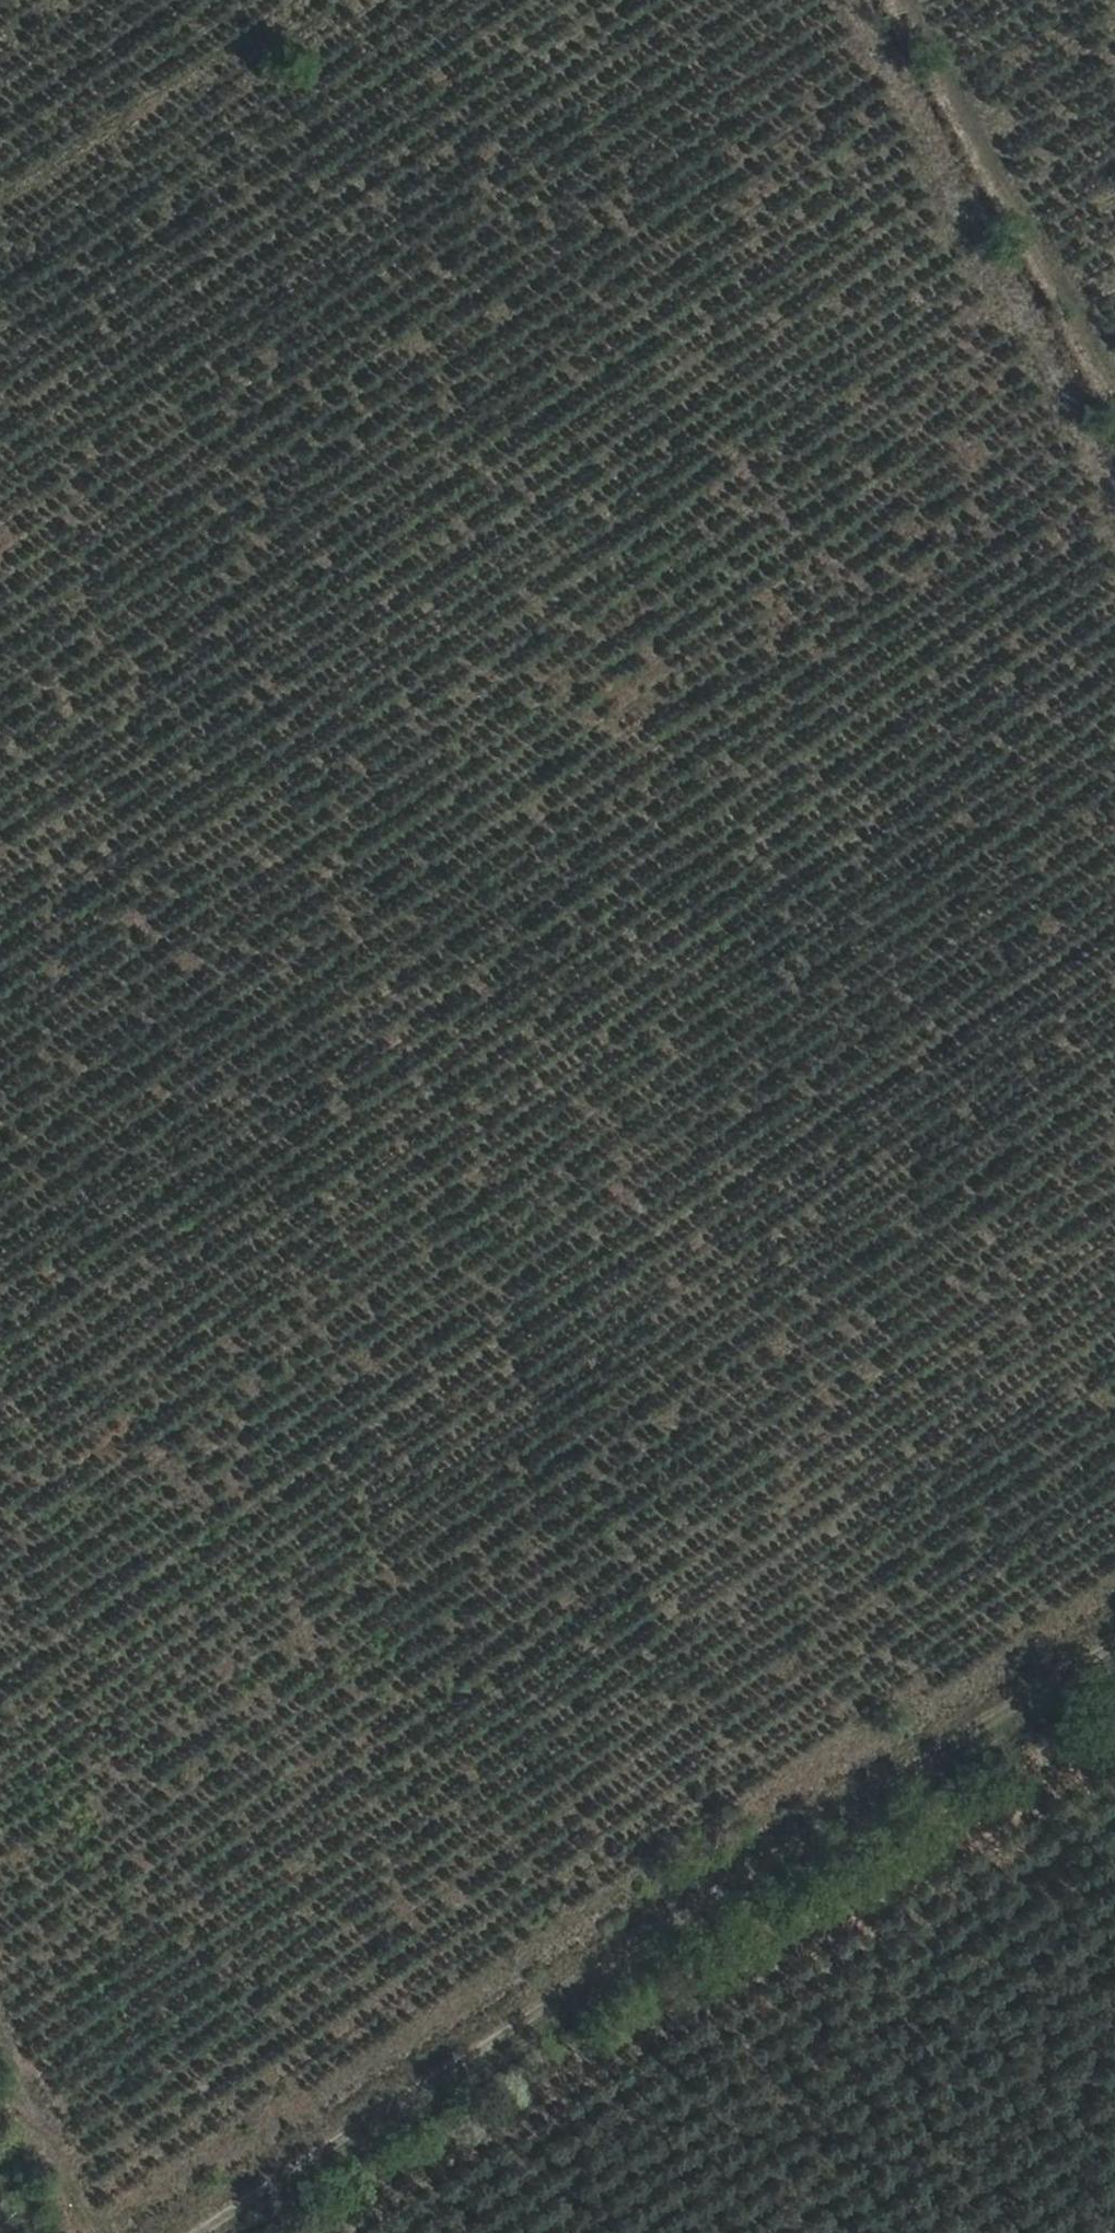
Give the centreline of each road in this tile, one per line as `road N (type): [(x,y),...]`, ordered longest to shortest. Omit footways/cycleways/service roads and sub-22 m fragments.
road 1 (track): [(200,2232),(907,1772),(1114,1647)]

